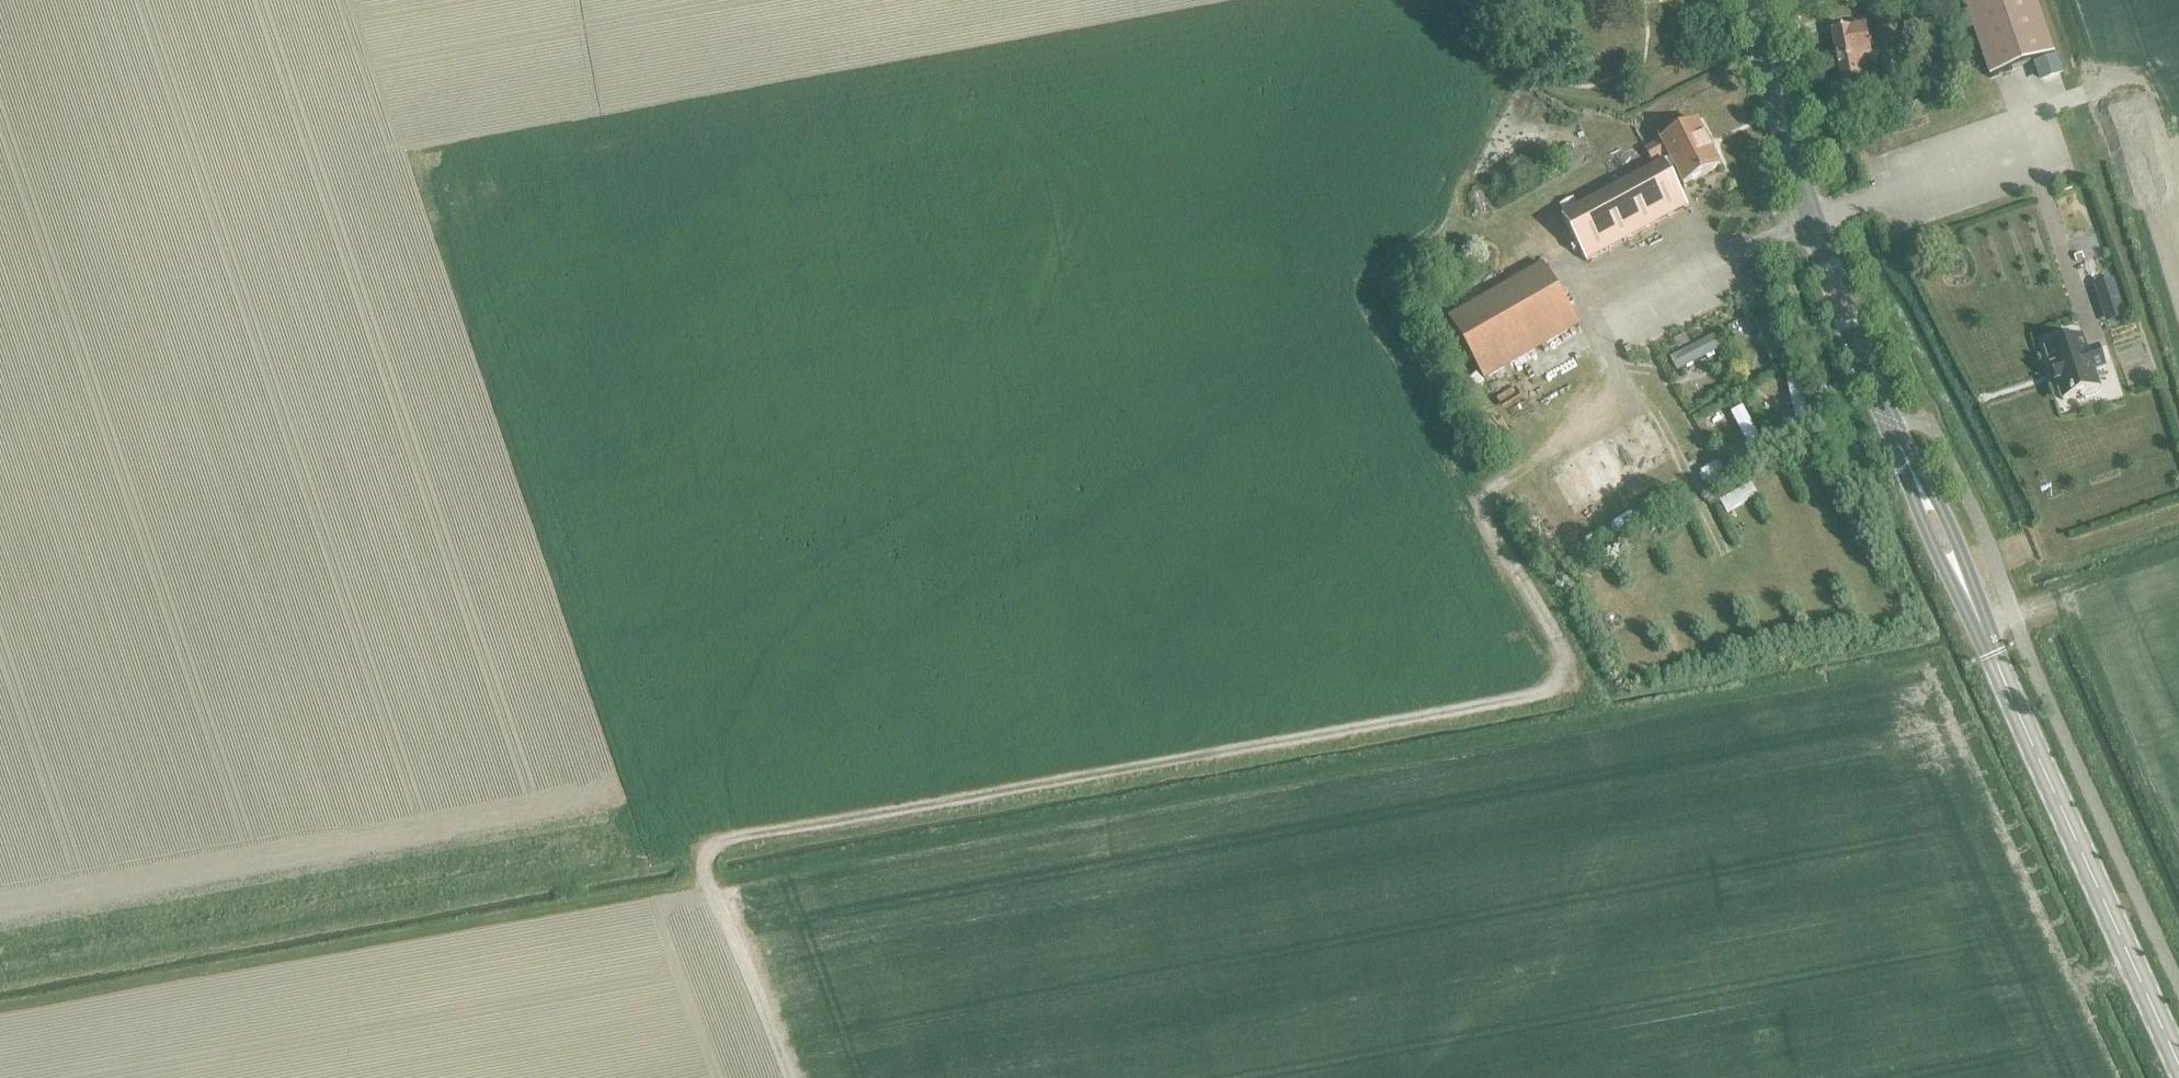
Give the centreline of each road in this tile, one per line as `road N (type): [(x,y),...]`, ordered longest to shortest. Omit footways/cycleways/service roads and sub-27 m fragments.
road 1 (secondary): [(1968,597),(2178,1061)]
road 2 (secondary): [(1889,419),(1768,88),(1747,0)]
road 3 (secondary): [(1910,466),(1936,559),(1968,597)]
road 4 (secondary): [(1968,597),(1941,506),(1910,466)]

